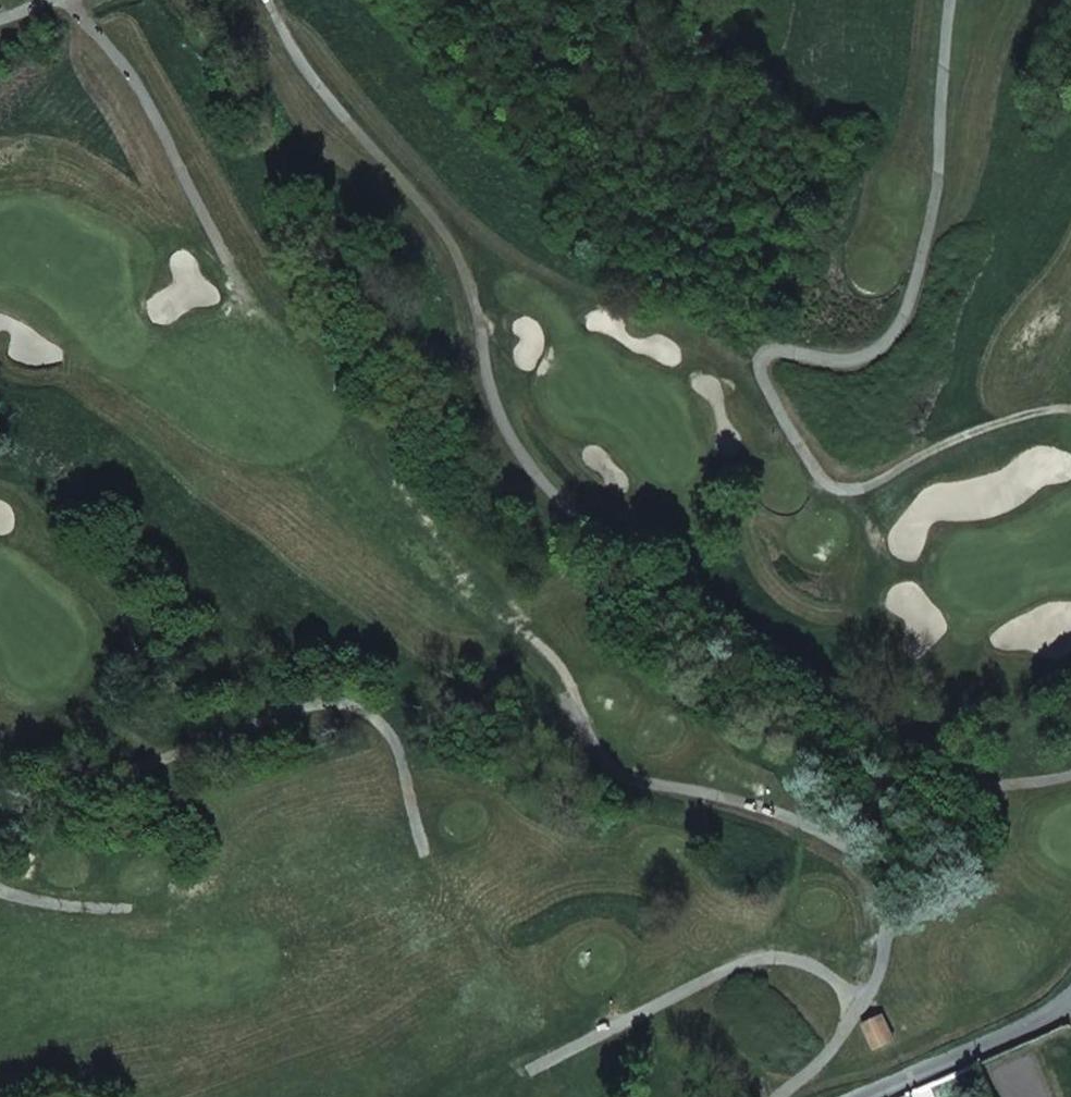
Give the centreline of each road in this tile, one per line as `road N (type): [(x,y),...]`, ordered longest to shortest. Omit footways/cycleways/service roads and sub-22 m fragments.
road 1 (residential): [(1070,1003),(884,1096)]

